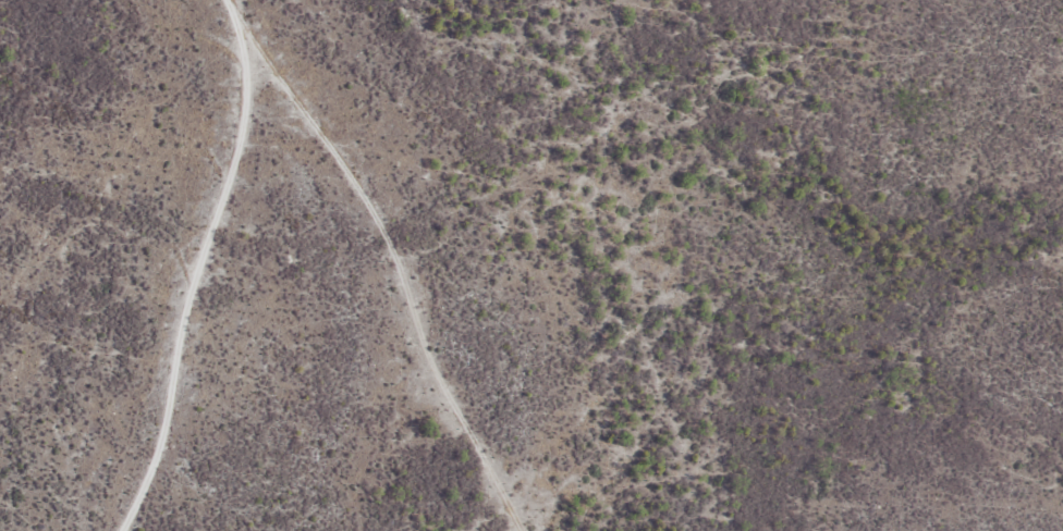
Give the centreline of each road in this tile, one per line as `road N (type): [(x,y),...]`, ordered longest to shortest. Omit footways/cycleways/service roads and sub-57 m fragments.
road 1 (residential): [(246,13),(393,236),(452,387),(527,530)]
road 2 (residential): [(131,530),(174,430),(198,257),(253,106),(246,13),(238,0)]

